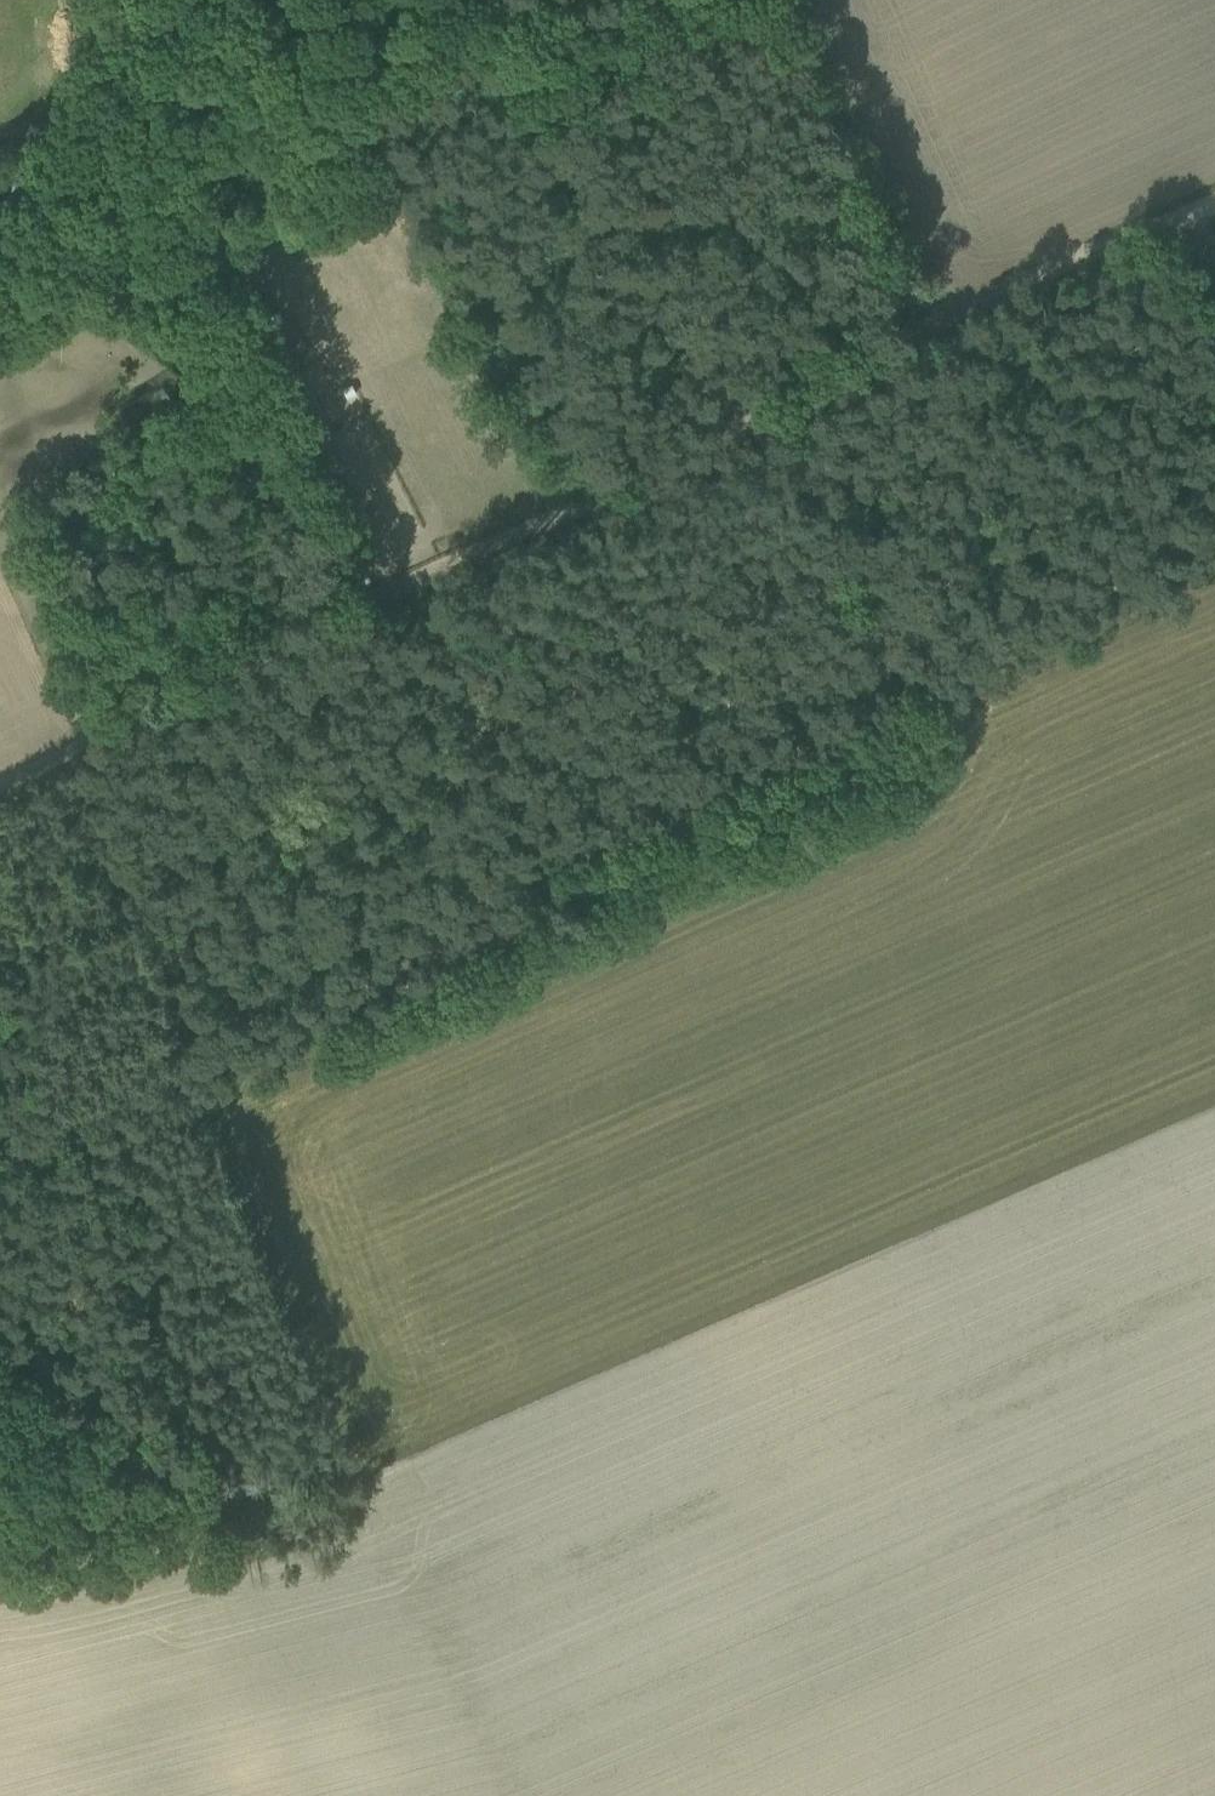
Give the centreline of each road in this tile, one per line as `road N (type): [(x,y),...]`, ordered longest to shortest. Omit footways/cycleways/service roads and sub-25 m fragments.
road 1 (track): [(1214,217),(809,414),(424,581),(0,781)]

